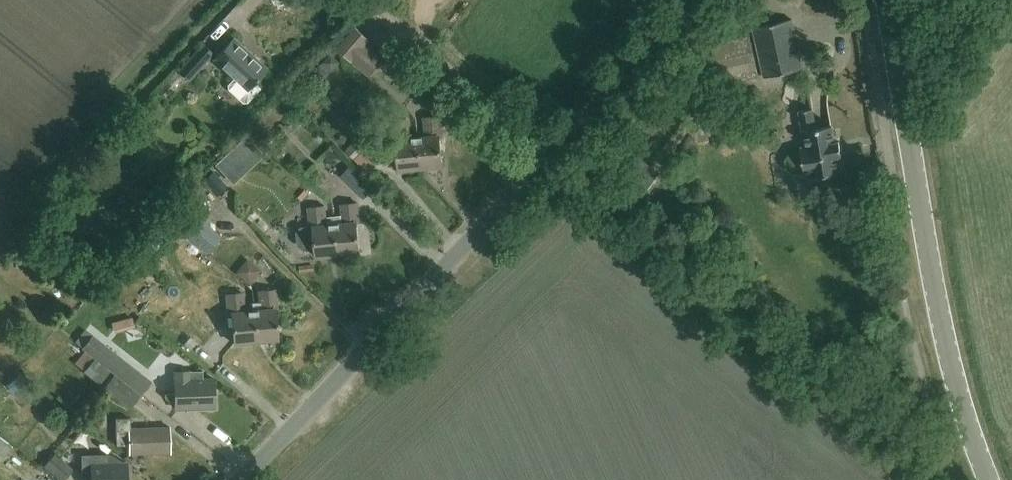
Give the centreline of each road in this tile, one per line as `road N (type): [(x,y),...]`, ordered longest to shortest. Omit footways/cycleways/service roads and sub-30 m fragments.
road 1 (unclassified): [(241,479),(694,0)]
road 2 (secondary): [(991,479),(945,329),(887,0)]
road 3 (track): [(374,0),(558,140)]

